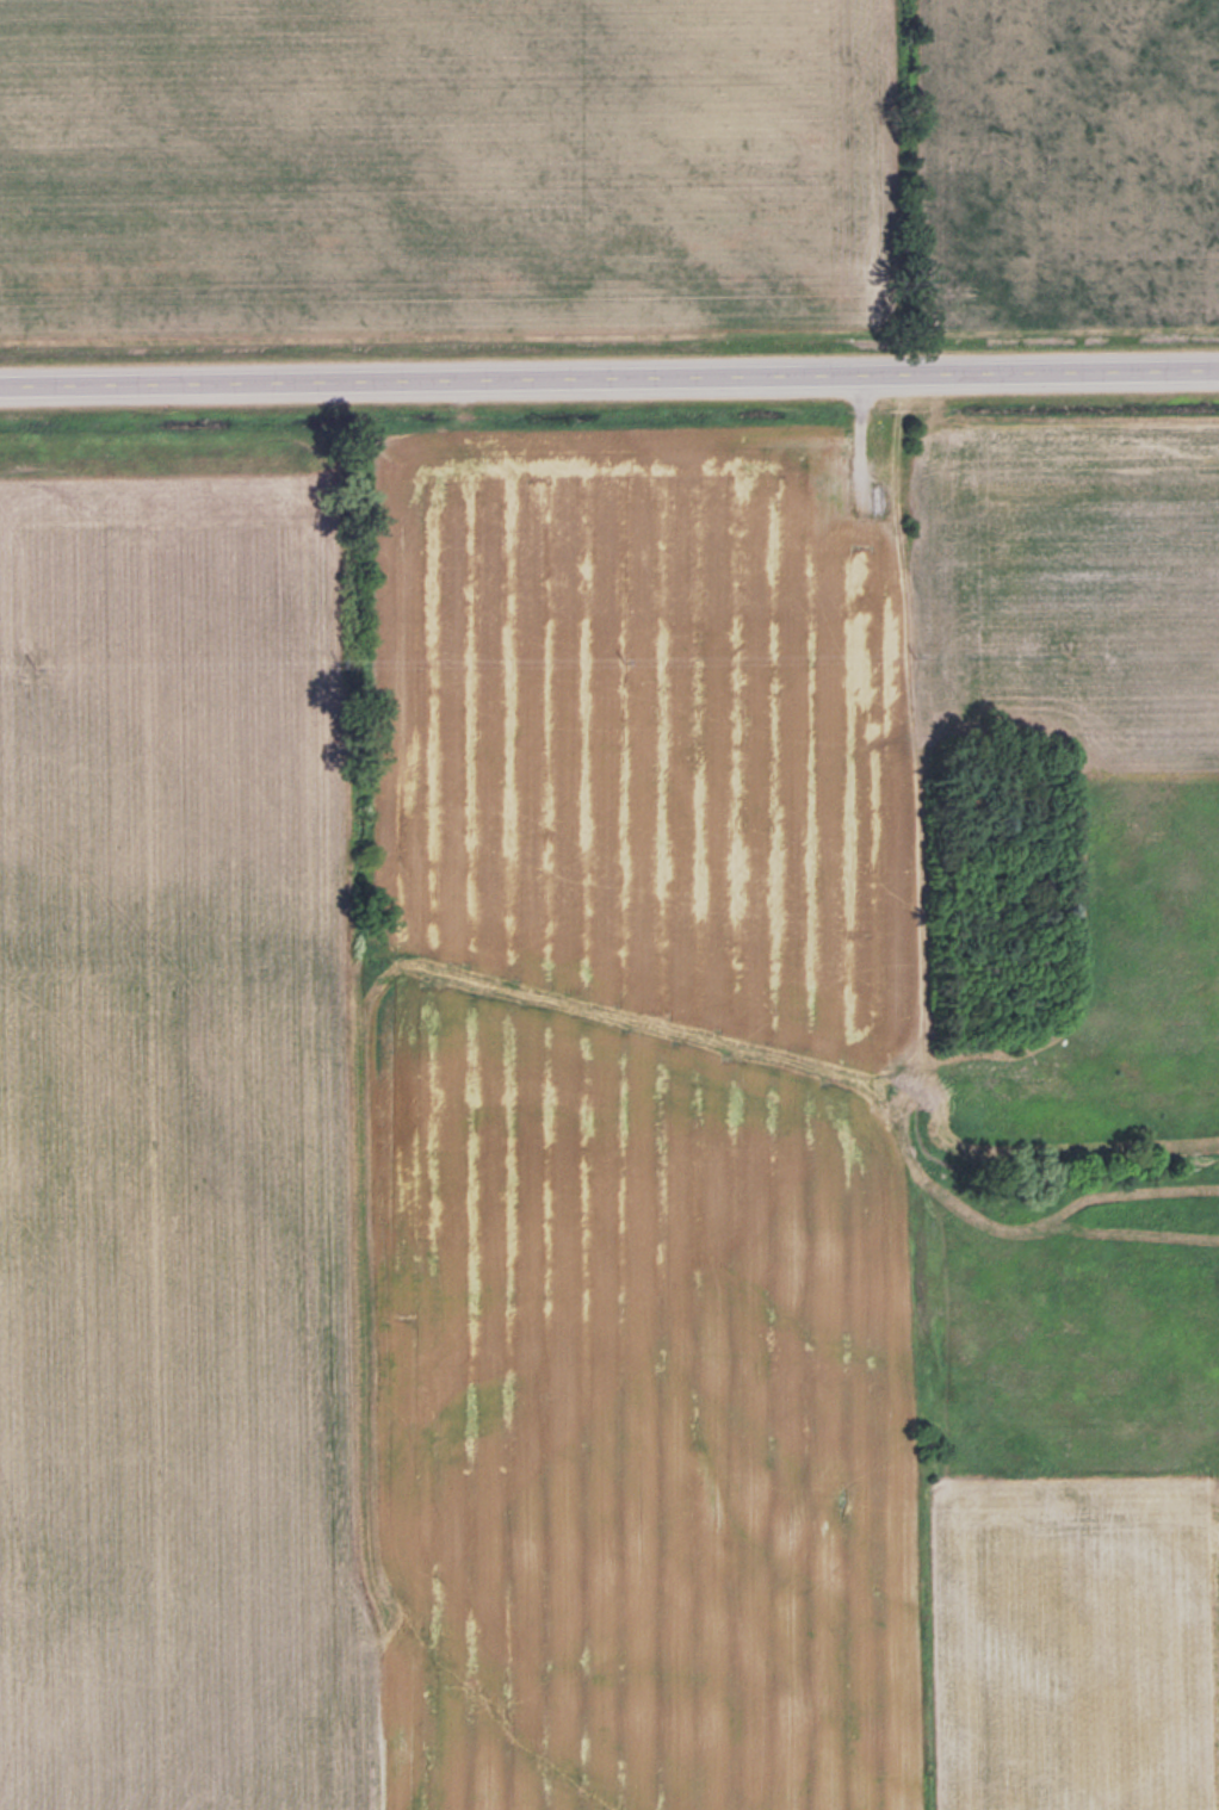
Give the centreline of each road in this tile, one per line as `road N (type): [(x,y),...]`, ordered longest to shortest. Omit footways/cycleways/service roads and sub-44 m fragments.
road 1 (primary): [(0,391),(1218,375)]

